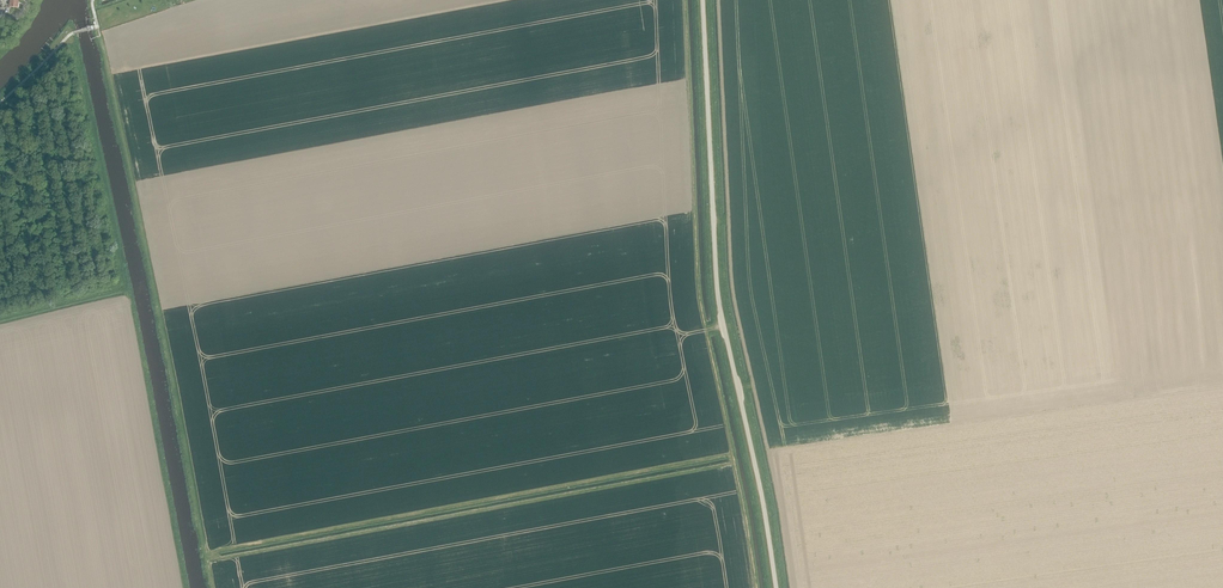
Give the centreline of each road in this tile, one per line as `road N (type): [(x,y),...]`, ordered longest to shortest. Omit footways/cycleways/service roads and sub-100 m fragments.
road 1 (unclassified): [(775,587),(717,292),(702,0)]

